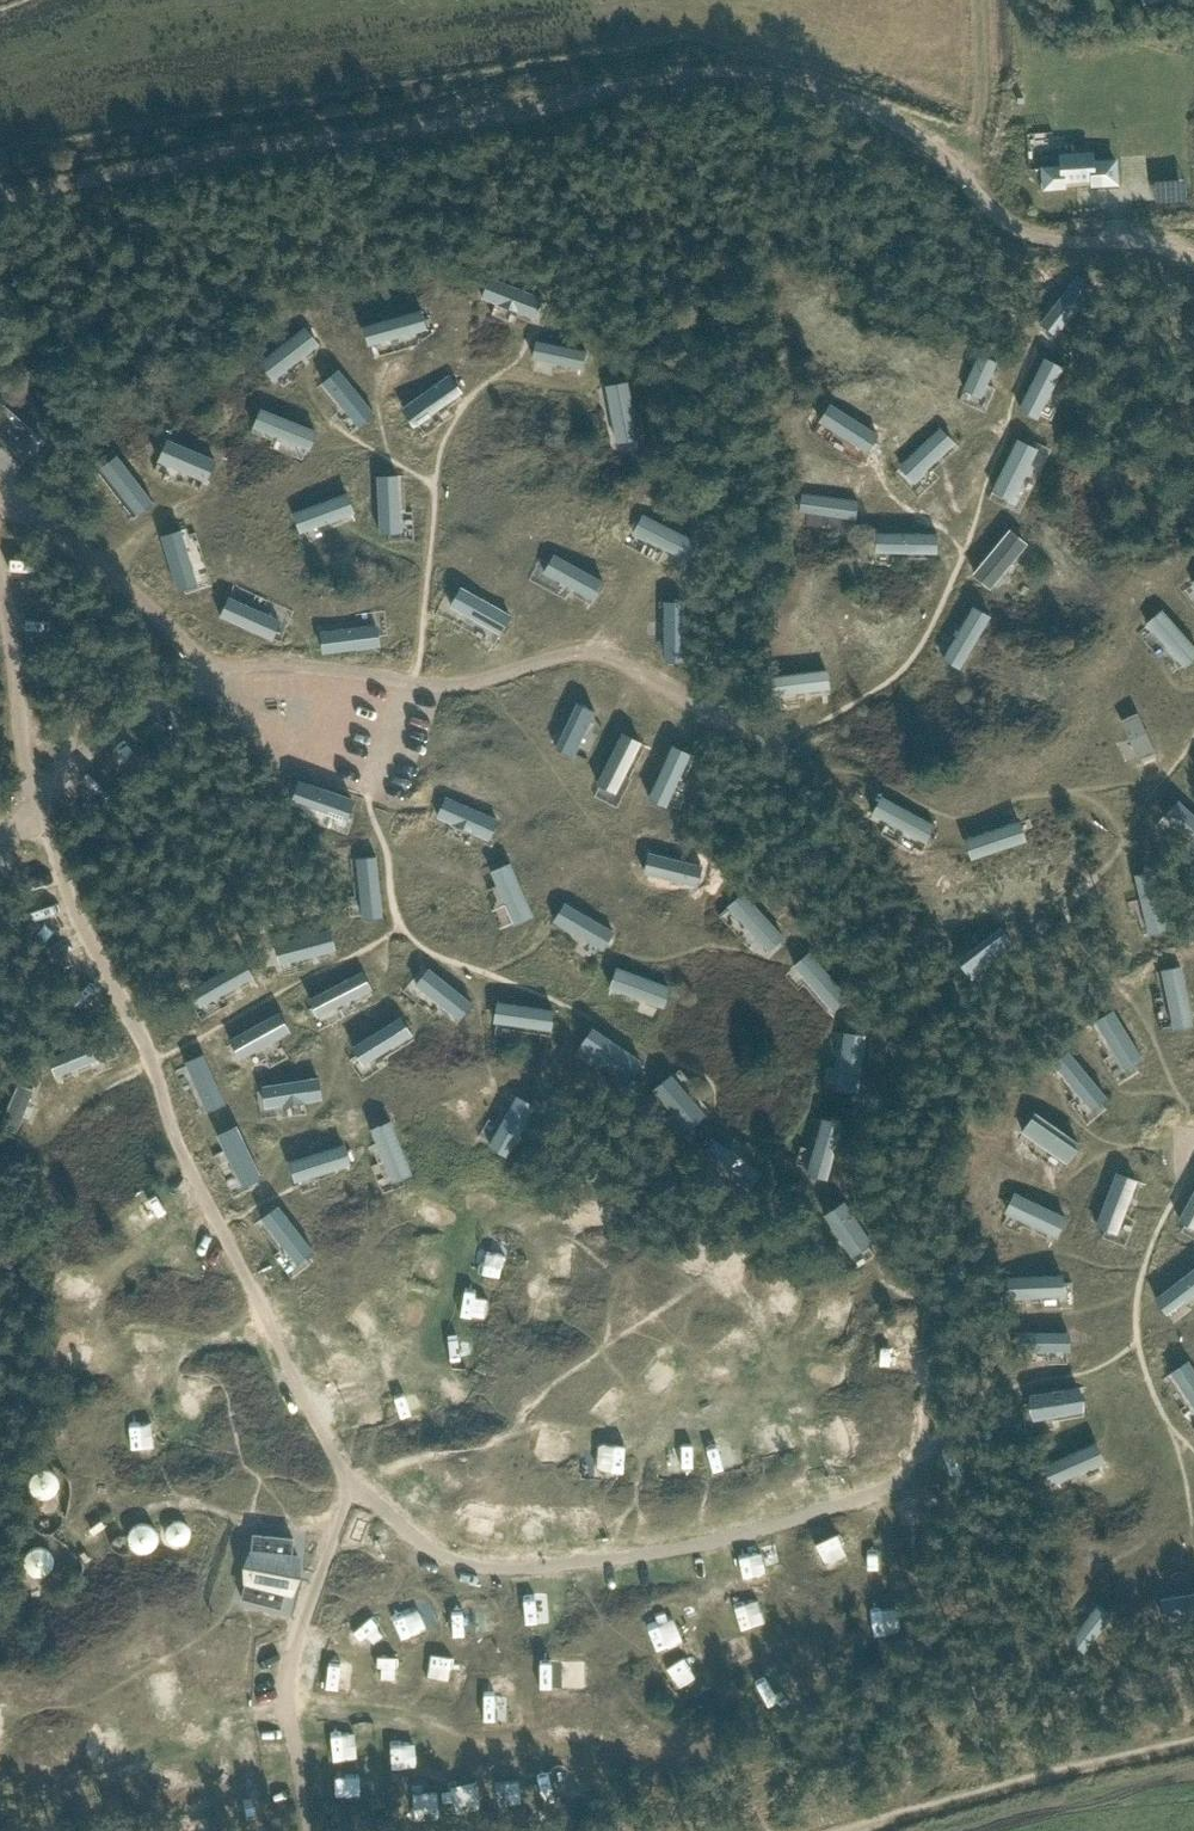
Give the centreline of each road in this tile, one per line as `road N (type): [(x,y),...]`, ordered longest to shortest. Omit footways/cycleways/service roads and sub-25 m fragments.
road 1 (unclassified): [(0,194),(475,123),(643,81),(746,69),(794,77),(911,130),(1025,233),(1158,248),(1193,261)]
road 2 (track): [(401,930),(429,951),(569,1006),(657,1059),(696,1069),(716,1087),(723,1126),(765,1141),(785,1141),(804,1125),(831,1029),(843,1023)]
road 3 (track): [(0,1804),(102,1786),(221,1727),(274,1711),(348,1711),(521,1749),(560,1743)]
road 4 (track): [(39,1134),(76,1105),(401,930),(373,792)]
road 5 (track): [(349,1482),(490,1447),(536,1425),(633,1439),(756,1399),(824,1343)]
road 6 (track): [(771,744),(889,683),(919,654),(945,609),(1037,345)]
road 7 (track): [(771,744),(933,809),(958,815),(1048,791),(1070,793),(1094,800),(1126,832)]
road 8 (track): [(852,1830),(1193,1743)]
road 9 (track): [(309,1402),(424,1338),(472,1244),(491,1229),(526,1221),(562,1228)]
road 10 (track): [(310,399),(328,421),(435,482),(448,430),(481,388),(520,364),(532,341)]
road 11 (track): [(475,684),(498,696),(642,881),(689,887)]
road 12 (track): [(1181,1187),(1159,1227),(1136,1304),(1151,1388),(1193,1451)]
road 13 (track): [(1192,1139),(1140,1017),(1073,929),(1066,910),(1078,890)]
road 14 (track): [(73,1544),(96,1546),(154,1506),(182,1504),(339,1526)]
road 15 (track): [(829,1508),(809,1426),(776,1352),(734,1294),(709,1284)]
road 16 (track): [(1023,927),(1118,855),(1137,813),(1193,738)]
road 17 (track): [(569,1006),(625,955),(659,960),(707,946),(782,963),(791,944)]
road 18 (track): [(928,1437),(957,1429),(1010,1389),(1084,1374),(1139,1344)]
road 19 (track): [(1006,437),(969,421),(874,406),(851,392),(827,359)]
road 20 (track): [(435,482),(415,682)]
road 21 (track): [(258,1519),(260,1484),(243,1458),(222,1384),(182,1376)]
road 22 (track): [(211,1208),(117,1263),(100,1286),(99,1319)]
road 23 (track): [(928,1407),(923,1303),(872,1270)]
road 24 (track): [(1127,843),(1120,910),(1137,952),(1120,985)]
road 25 (track): [(679,695),(632,832)]
road 26 (track): [(147,1385),(180,1353),(270,1326)]
road 27 (track): [(105,569),(171,513),(210,501)]

